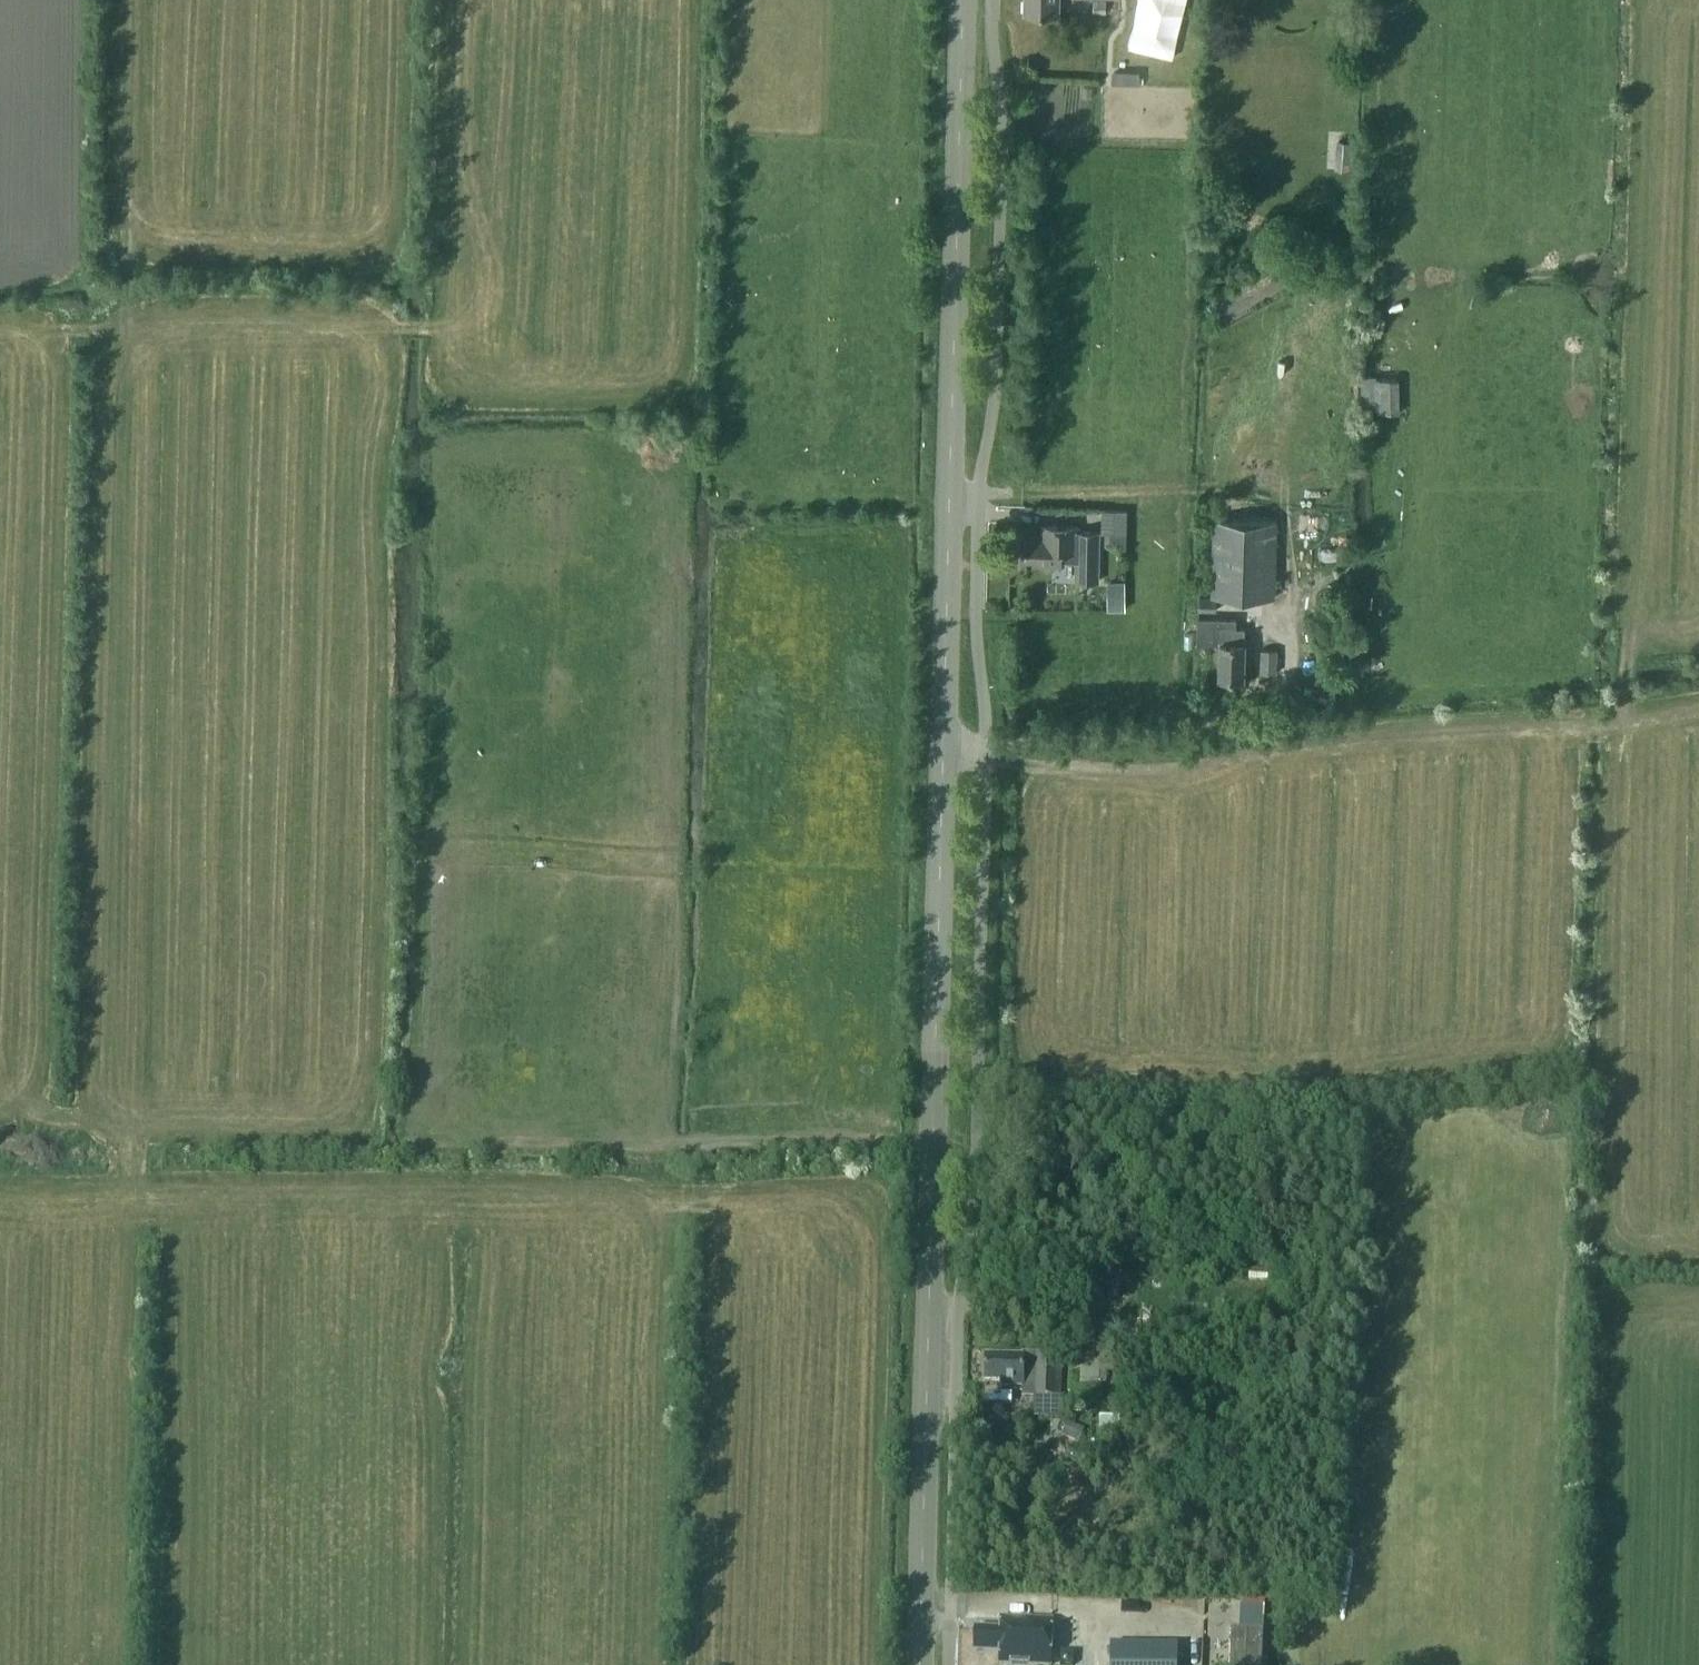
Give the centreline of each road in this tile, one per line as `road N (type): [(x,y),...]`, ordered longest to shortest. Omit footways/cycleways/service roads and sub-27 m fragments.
road 1 (tertiary): [(920,1664),(966,0)]

